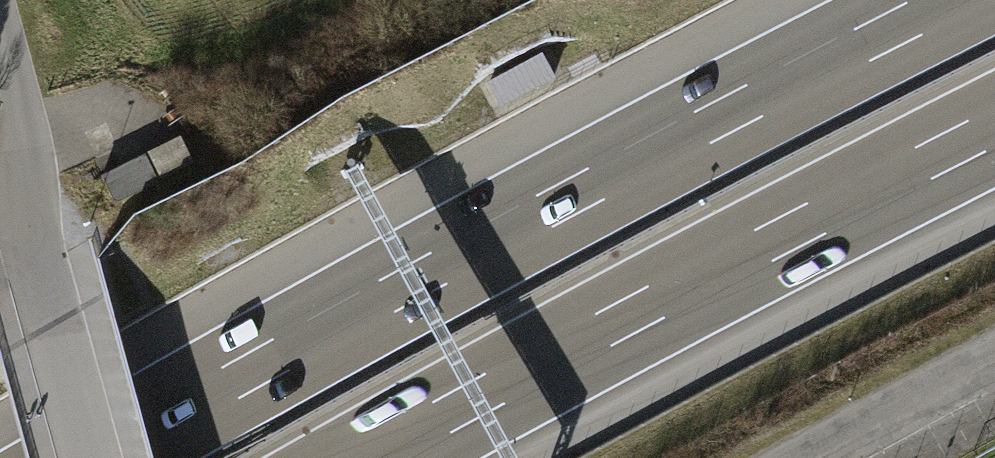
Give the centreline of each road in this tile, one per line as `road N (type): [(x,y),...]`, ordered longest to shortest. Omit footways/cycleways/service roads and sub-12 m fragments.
road 1 (motorway): [(950,0),(567,197),(97,457)]
road 2 (motorway): [(373,457),(994,129)]
road 3 (tertiary): [(32,219),(0,67)]
road 4 (tertiary): [(54,324),(91,457)]

